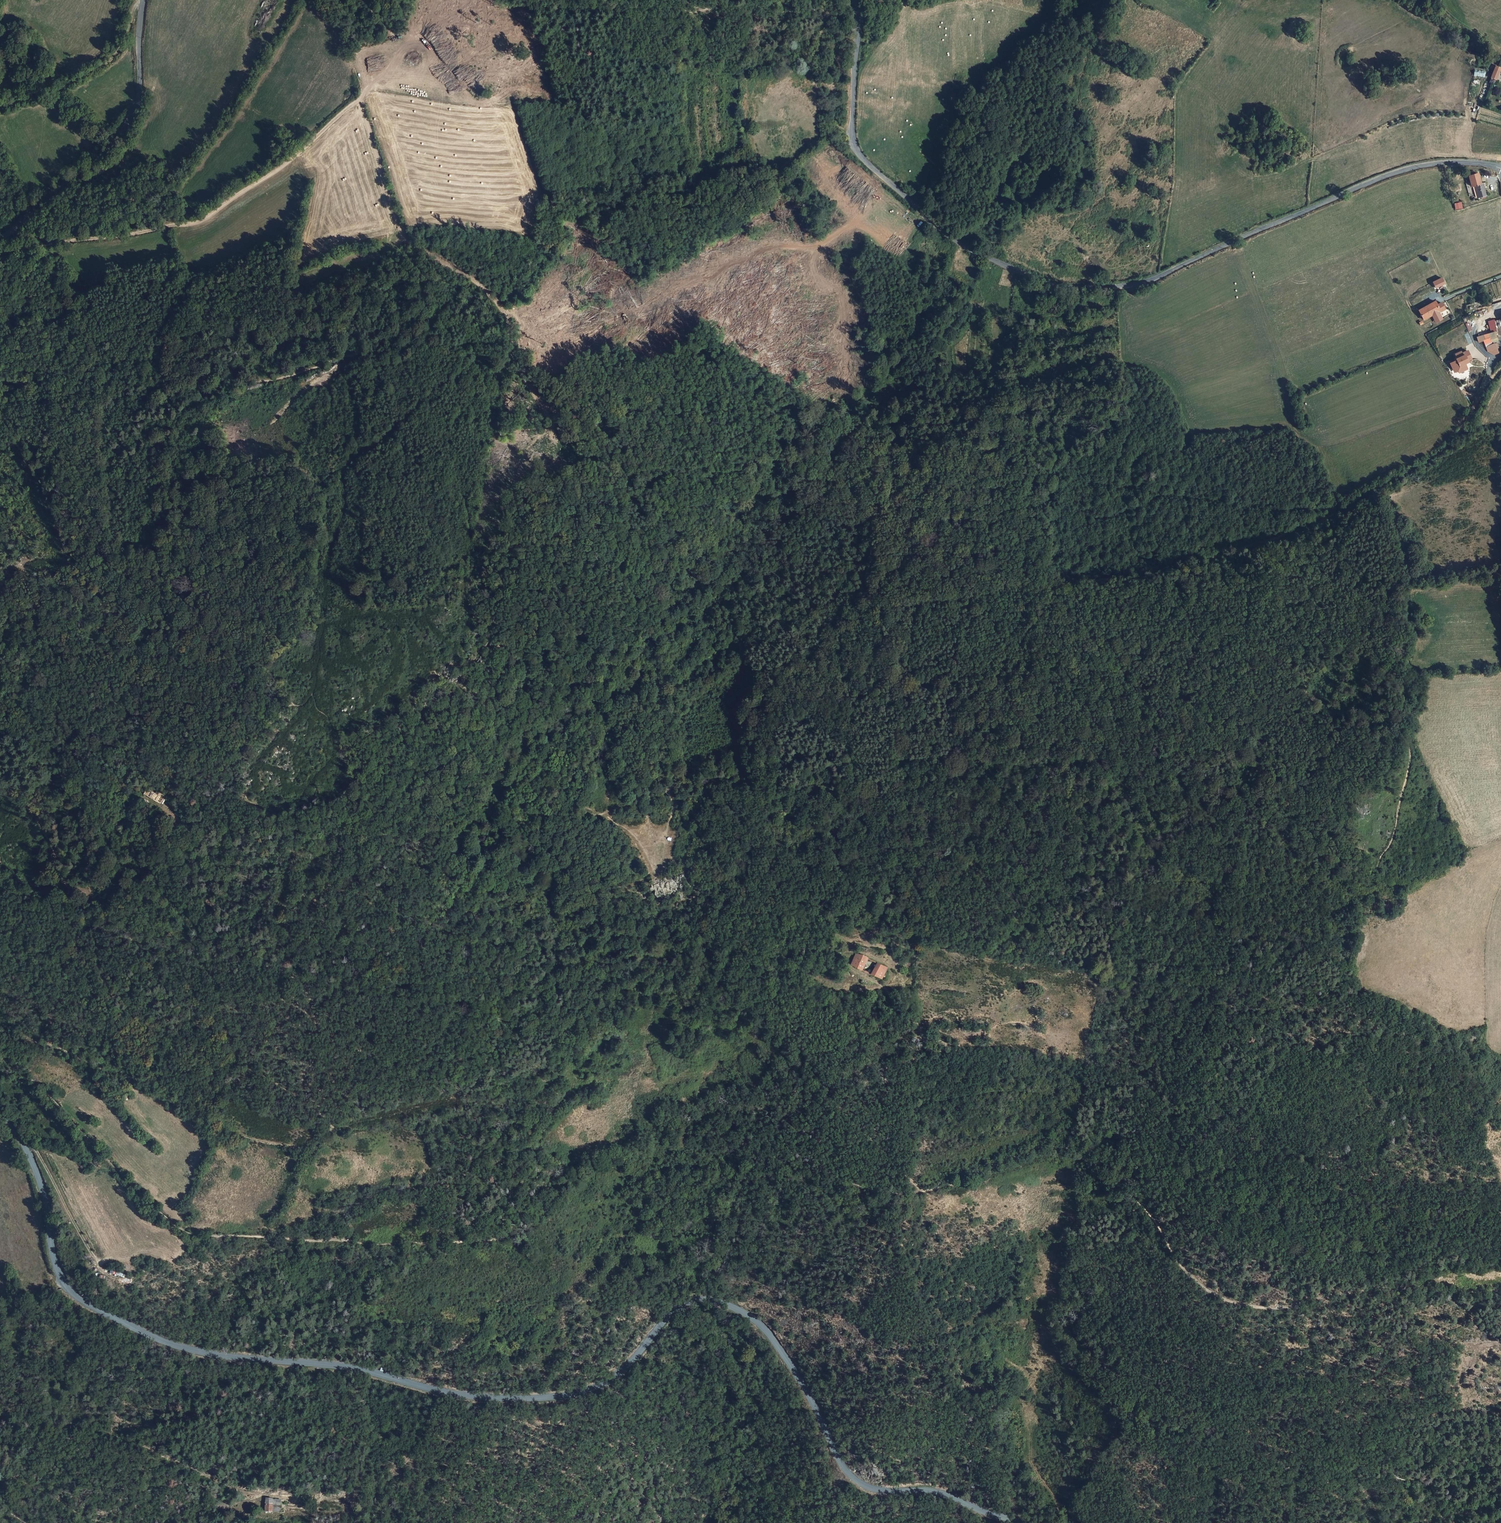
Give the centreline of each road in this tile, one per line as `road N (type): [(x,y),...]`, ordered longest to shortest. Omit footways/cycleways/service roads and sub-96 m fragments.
road 1 (track): [(1500,1290),(1342,1293),(1275,1310),(1218,1297),(1088,1155),(1045,1147),(964,1181),(903,1195),(764,1148),(671,1137),(574,1174),(535,1219),(507,1237),(362,1244),(198,1236),(145,1198),(46,1090),(0,1055)]
road 2 (tertiary): [(0,1108),(36,1171),(55,1262),(69,1289),(173,1346),(341,1367),(450,1394),(551,1397),(603,1384),(675,1309),(714,1300),(766,1330),(857,1480),(944,1493),(1019,1522)]
road 3 (track): [(669,791),(684,701),(754,639),(811,613),(1113,580),(1305,529),(1442,455),(1500,358)]
road 4 (track): [(107,825),(84,830),(31,815),(78,901),(156,952),(244,1058),(331,1120),(330,1129),(302,1145),(249,1138),(50,1043),(0,1030)]
road 5 (tertiary): [(854,0),(853,121),(863,160),(961,246),(1066,288),(1141,285),(1410,168),(1466,162),(1500,168)]
road 6 (track): [(0,719),(52,756),(107,825),(224,935),(322,986),(377,969),(443,913),(511,832),(669,791)]
road 7 (track): [(1358,503),(1305,562),(1310,574),(1408,624),(1402,686),(1410,759),(1394,837),(1379,861)]
road 8 (track): [(0,251),(199,222),(280,169),(363,96)]
road 9 (track): [(923,1192),(839,1106),(908,1098),(909,1088),(884,1072),(974,1038)]
road 10 (tertiary): [(0,238),(103,157),(133,118),(145,0)]
road 11 (track): [(250,1493),(144,1446),(0,1419)]
road 12 (track): [(100,1434),(238,1401),(329,1366)]
road 13 (track): [(0,103),(111,63),(140,0)]
road 14 (track): [(1338,1522),(1172,1461)]
road 15 (track): [(1500,1304),(1438,1338),(1500,1343)]
road 16 (track): [(949,1047),(925,1040),(881,984),(852,969)]
road 17 (track): [(859,29),(840,52),(833,117),(854,142)]
road 18 (track): [(363,96),(358,54),(393,34),(365,0)]

